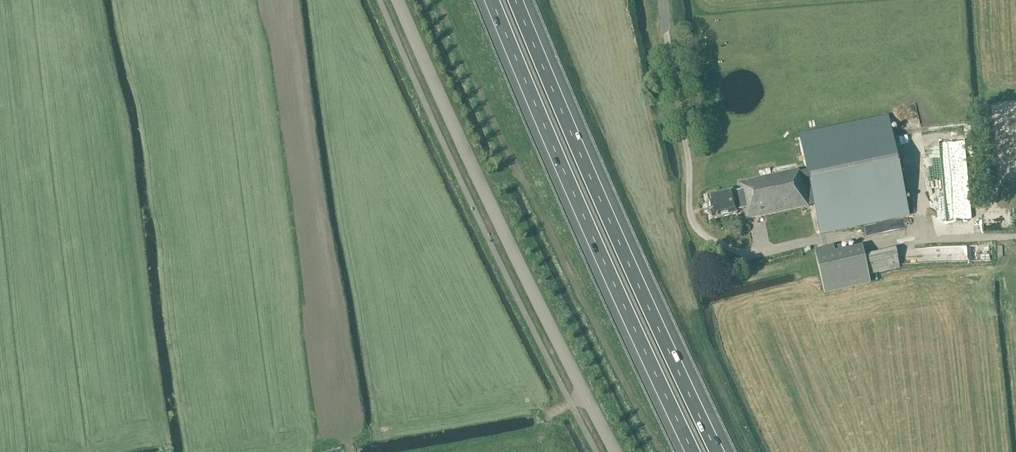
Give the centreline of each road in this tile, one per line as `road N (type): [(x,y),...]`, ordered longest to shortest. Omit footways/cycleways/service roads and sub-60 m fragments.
road 1 (tertiary): [(616,451),(398,0)]
road 2 (motorway): [(724,451),(521,0)]
road 3 (motorway): [(489,0),(689,451)]
road 4 (unclassified): [(691,179),(664,0)]

